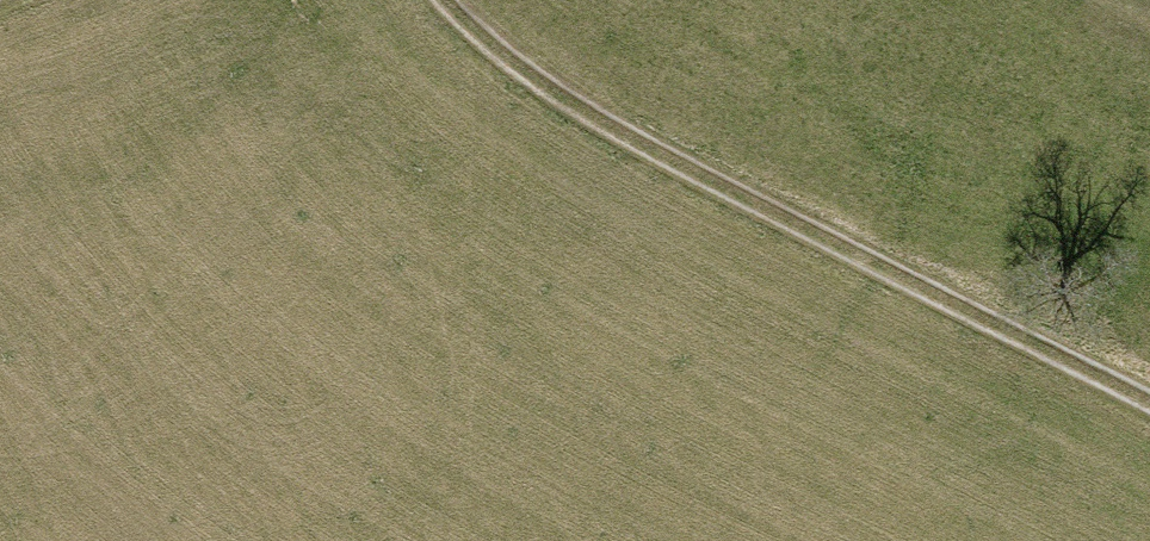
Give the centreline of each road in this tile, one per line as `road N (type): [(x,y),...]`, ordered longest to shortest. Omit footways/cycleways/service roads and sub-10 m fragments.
road 1 (track): [(1149,393),(598,110),(447,0)]

